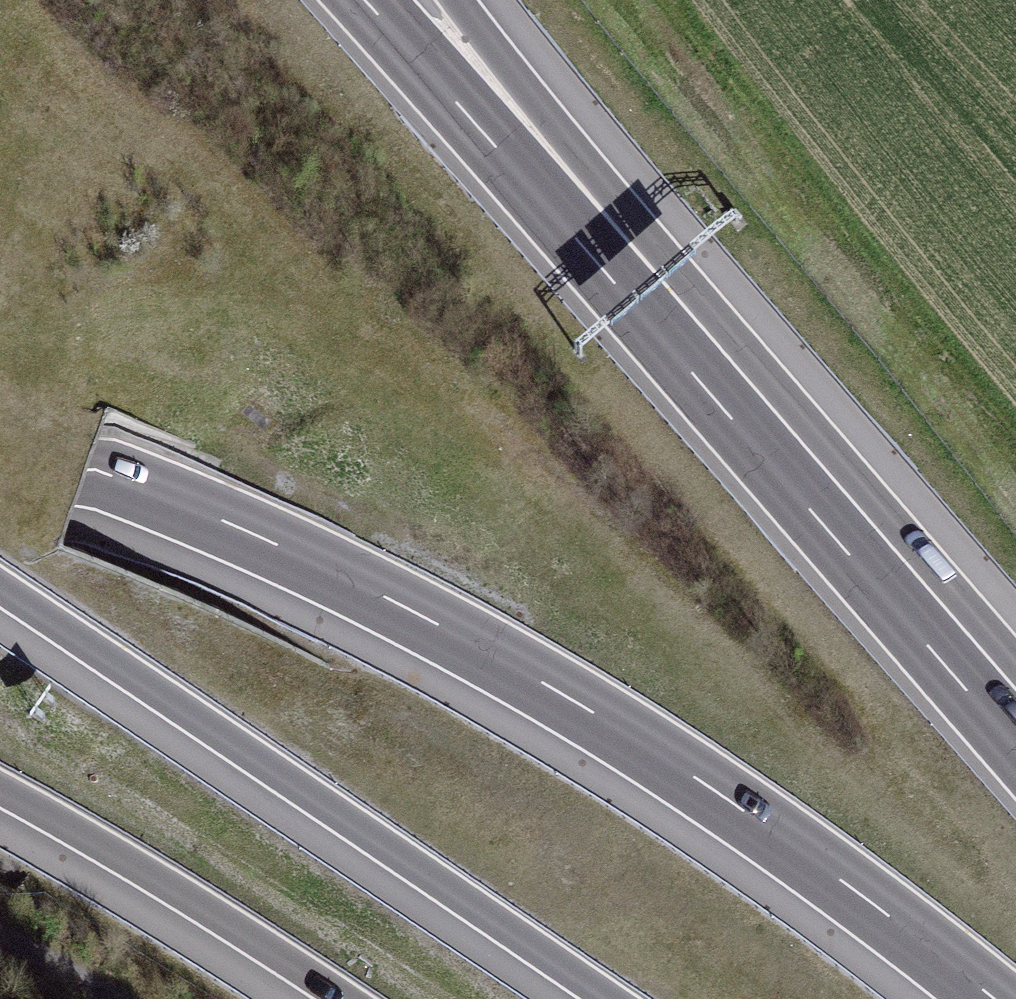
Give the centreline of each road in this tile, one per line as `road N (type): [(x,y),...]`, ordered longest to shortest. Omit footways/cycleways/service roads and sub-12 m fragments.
road 1 (motorway): [(0,441),(268,541),(528,673),(677,767),(989,998)]
road 2 (motorway): [(0,590),(604,998)]
road 3 (motorway): [(1015,714),(651,295)]
road 4 (motorway): [(651,295),(370,0)]
road 5 (motorway): [(0,792),(340,998)]
road 6 (motorway): [(651,295),(452,0)]
road 7 (track): [(0,924),(139,998)]

